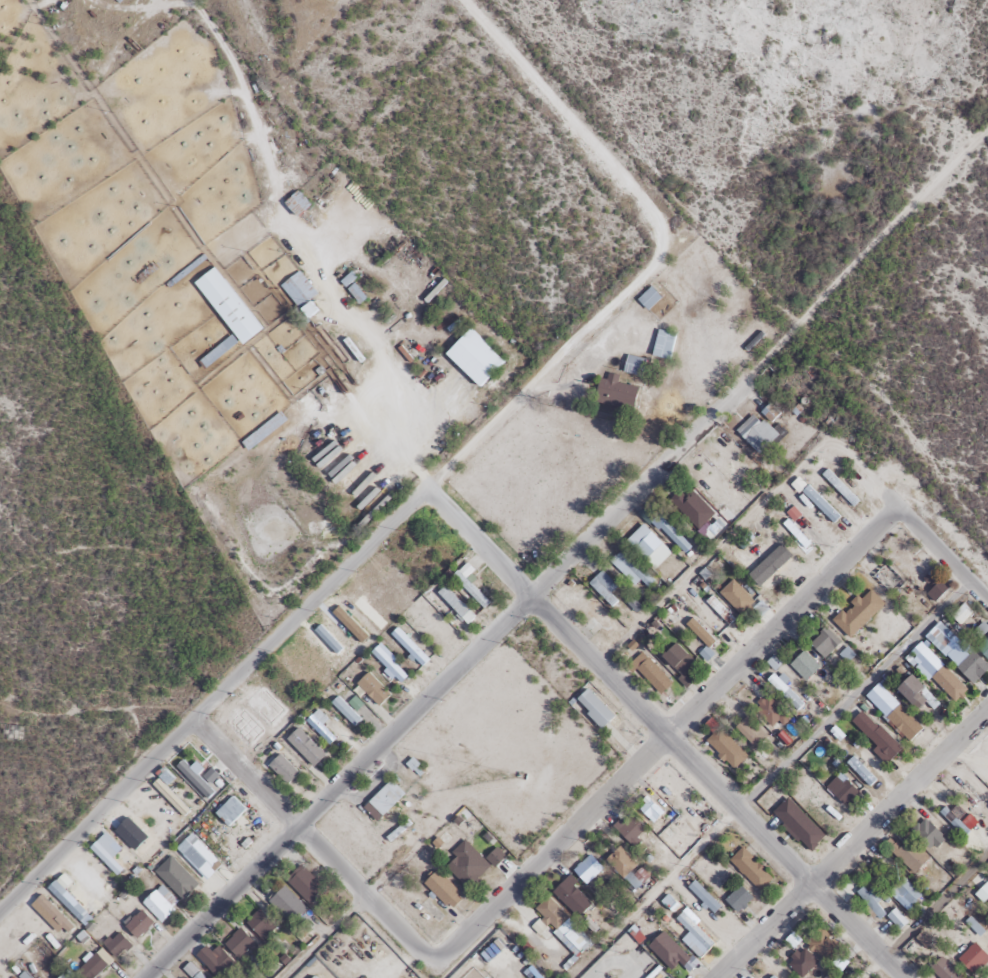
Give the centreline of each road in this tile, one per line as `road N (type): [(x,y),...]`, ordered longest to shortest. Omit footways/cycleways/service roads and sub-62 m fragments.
road 1 (residential): [(143,977),(746,381)]
road 2 (residential): [(424,489),(900,977)]
road 3 (residential): [(432,967),(893,507)]
road 4 (tertiary): [(0,908),(424,489)]
road 5 (residential): [(690,977),(987,688)]
road 6 (residential): [(424,489),(652,264),(660,228)]
road 7 (track): [(987,131),(746,381)]
road 8 (residential): [(190,720),(432,967)]
road 9 (residential): [(660,228),(567,46),(523,0)]
road 10 (residential): [(987,610),(858,475)]

